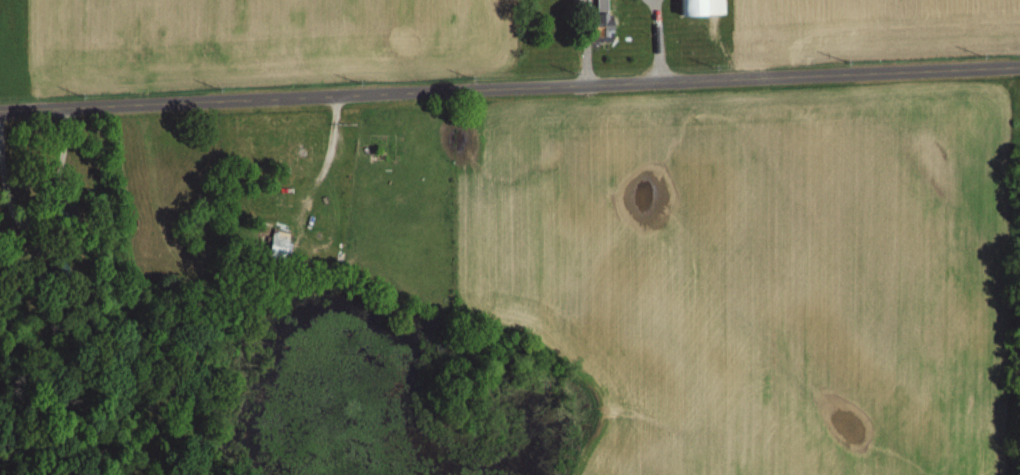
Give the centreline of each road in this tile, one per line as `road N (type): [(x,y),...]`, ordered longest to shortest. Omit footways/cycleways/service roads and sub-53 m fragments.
road 1 (tertiary): [(0,115),(1019,69)]

